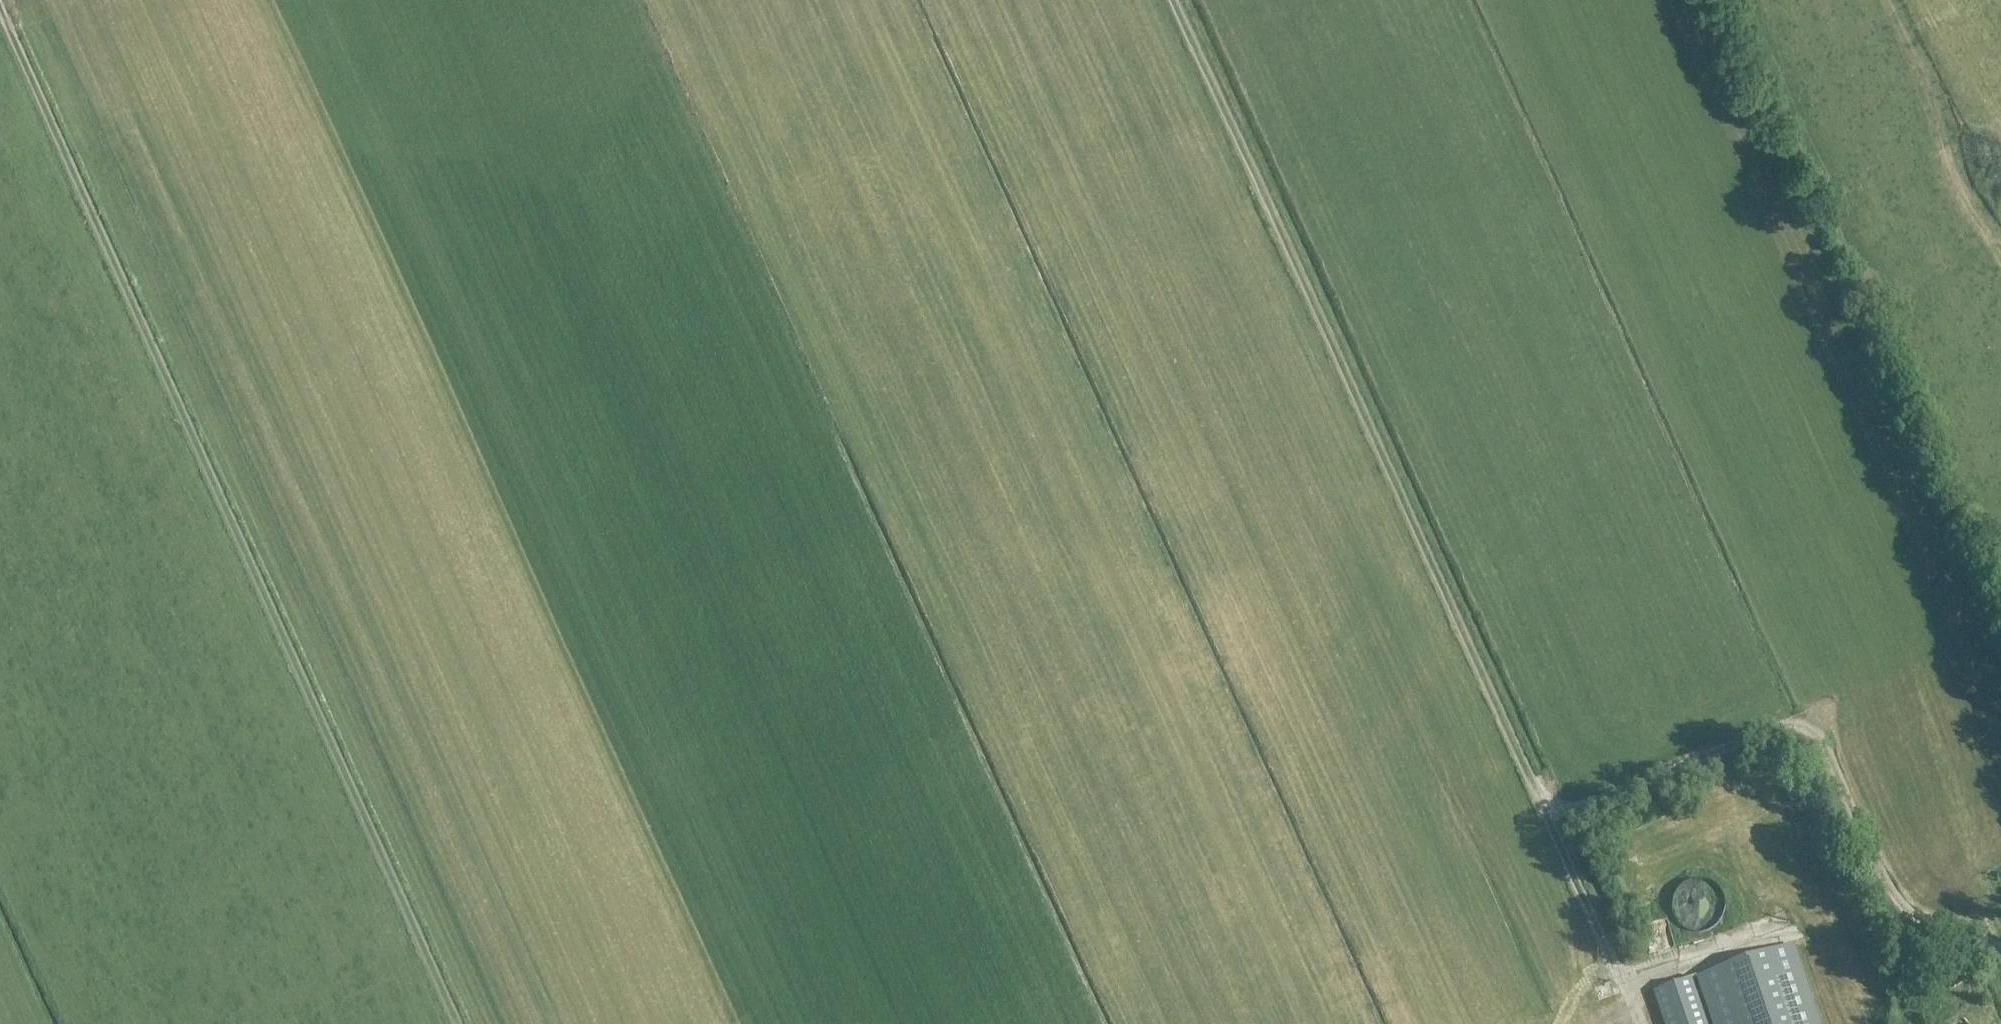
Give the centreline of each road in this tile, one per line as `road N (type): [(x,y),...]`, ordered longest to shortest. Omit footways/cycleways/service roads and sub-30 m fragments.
road 1 (track): [(1641,1023),(1173,0)]

